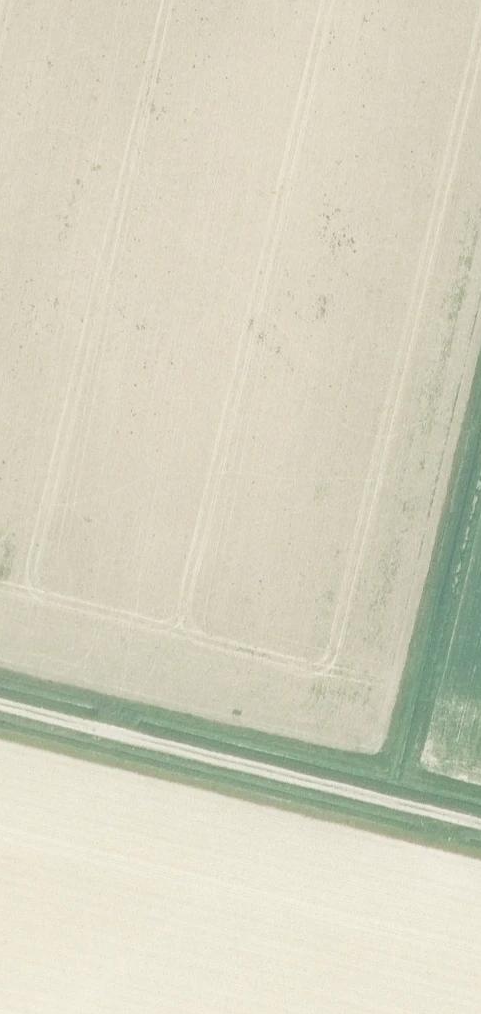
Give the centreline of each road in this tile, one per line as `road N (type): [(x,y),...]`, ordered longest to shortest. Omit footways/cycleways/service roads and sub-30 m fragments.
road 1 (unclassified): [(480,826),(0,705)]

